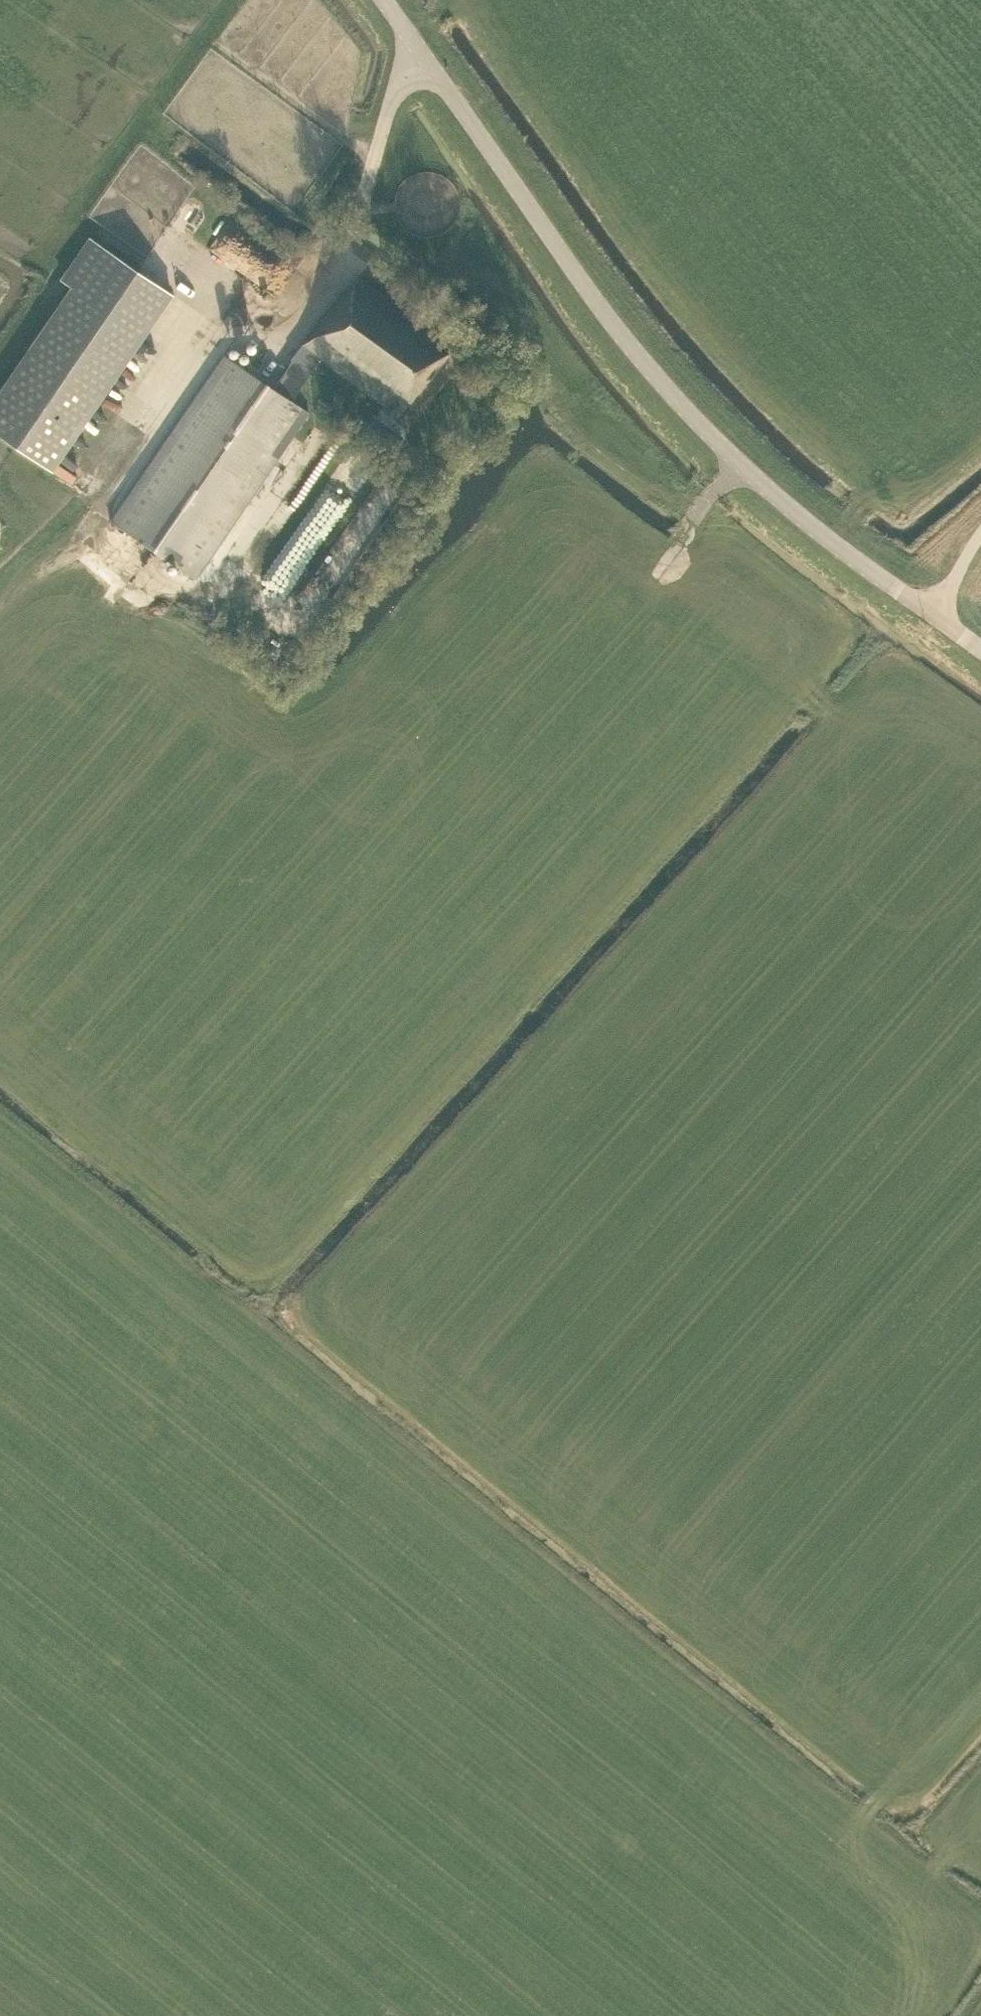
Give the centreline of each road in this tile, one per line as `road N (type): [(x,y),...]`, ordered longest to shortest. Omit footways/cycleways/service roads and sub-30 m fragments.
road 1 (tertiary): [(930,612),(793,508),(675,395),(594,297),(384,0)]

